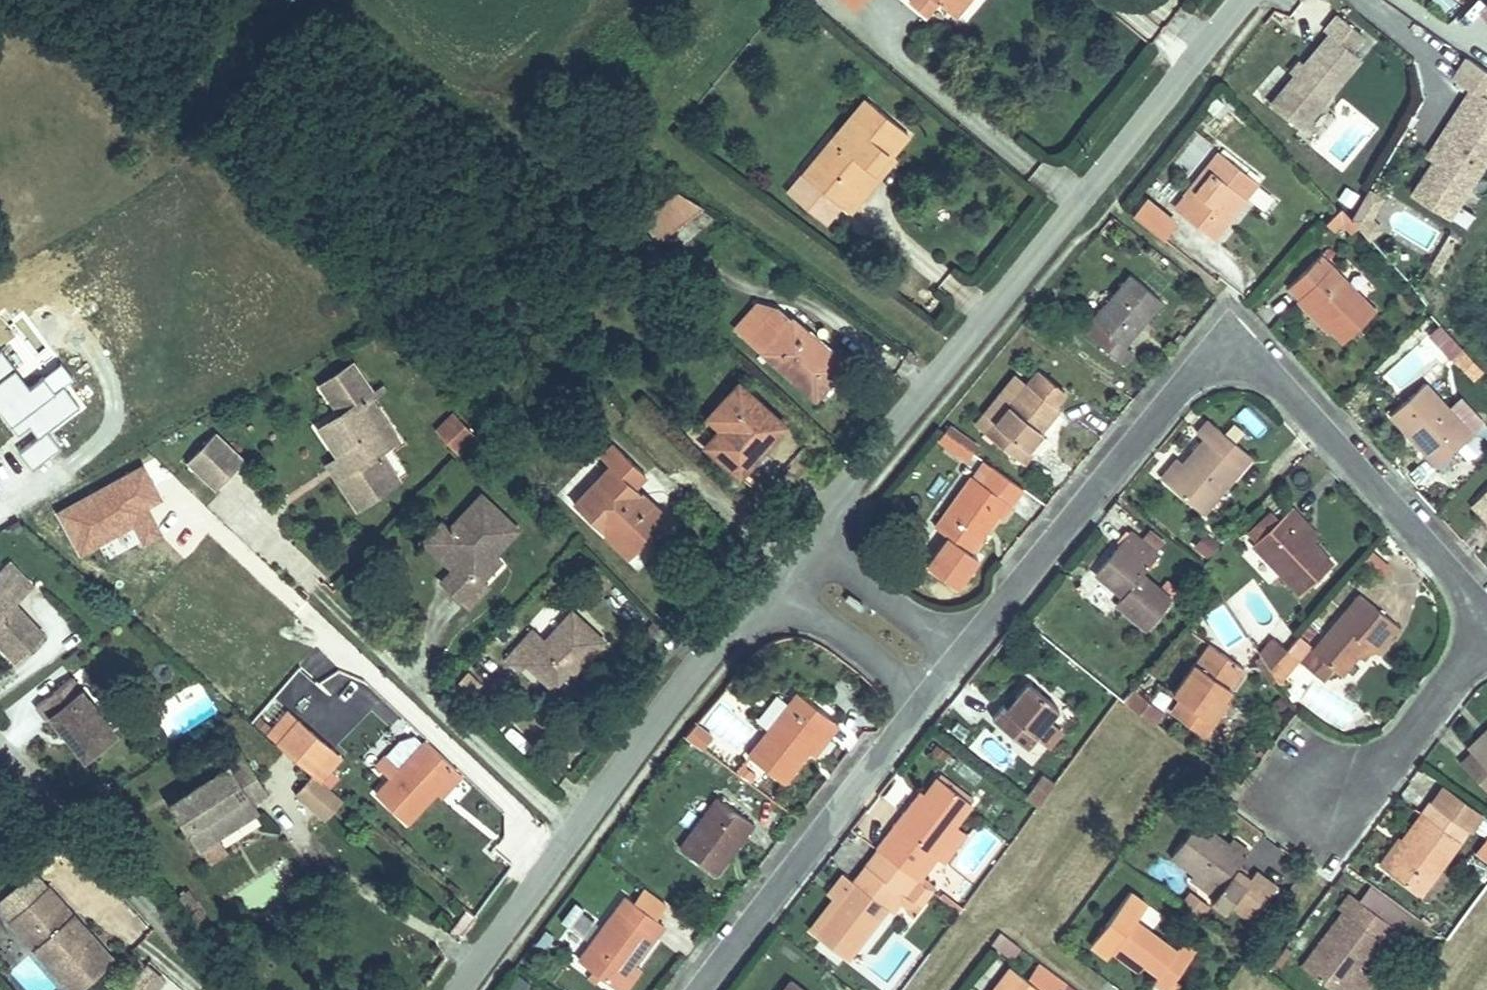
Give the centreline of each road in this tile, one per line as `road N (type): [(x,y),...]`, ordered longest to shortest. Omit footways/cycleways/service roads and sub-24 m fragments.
road 1 (residential): [(960,660),(1230,332),(1486,624)]
road 2 (residential): [(1242,0),(808,535)]
road 3 (residential): [(770,581),(667,706),(462,989)]
road 4 (residential): [(697,989),(924,704)]
road 5 (residential): [(0,753),(217,989)]
road 6 (residential): [(1486,634),(1408,738),(1302,795)]
road 7 (residential): [(770,581),(924,704)]
road 8 (residential): [(808,535),(960,660)]

